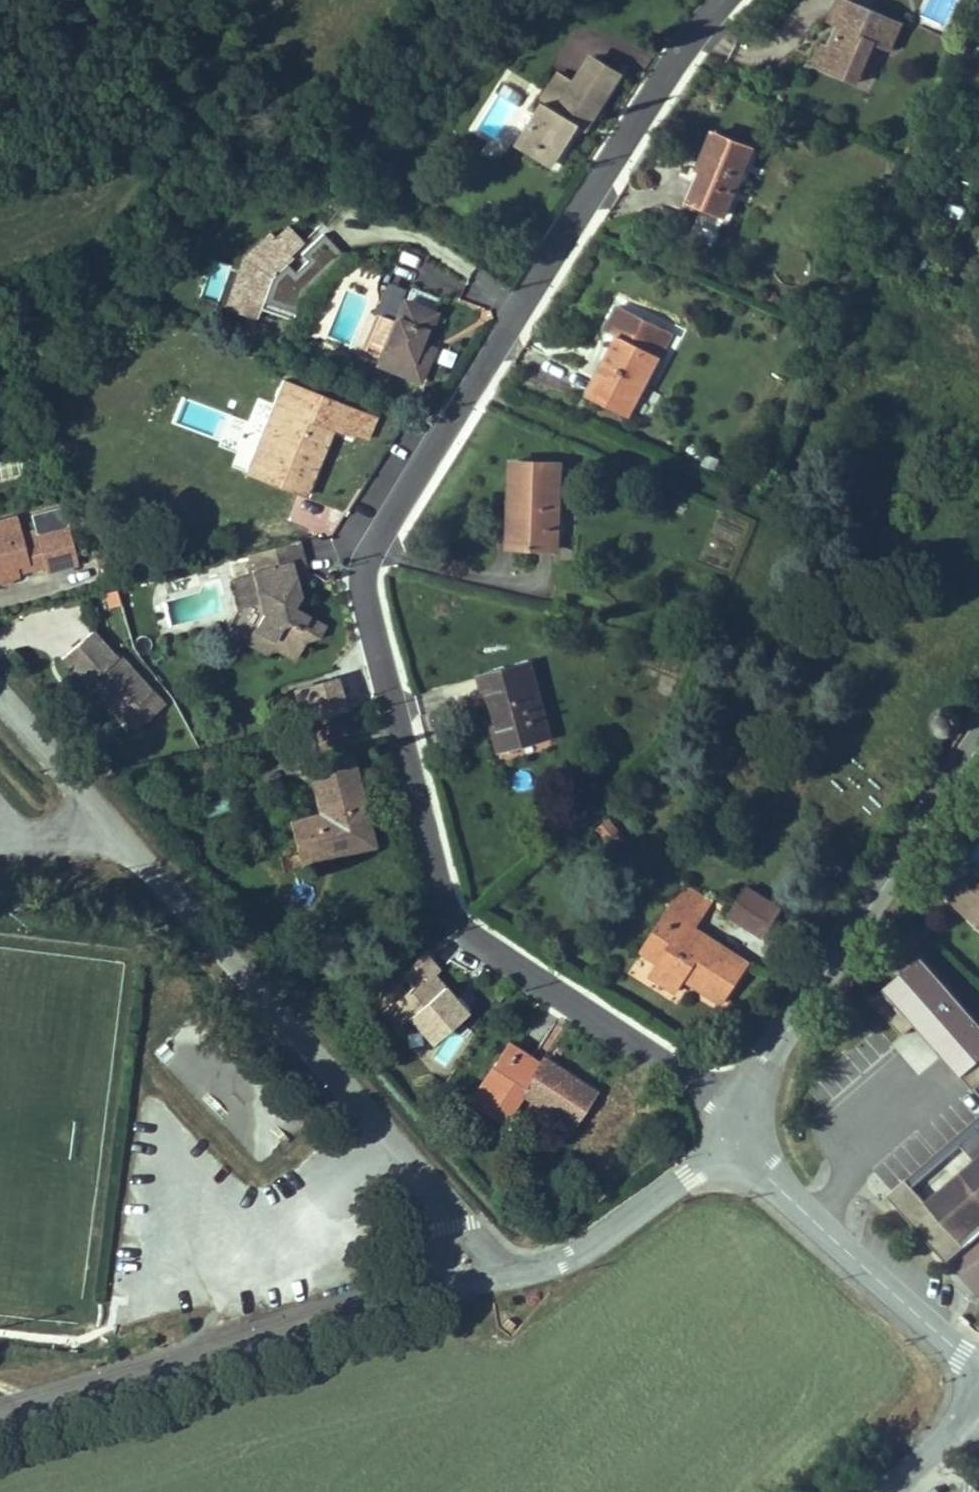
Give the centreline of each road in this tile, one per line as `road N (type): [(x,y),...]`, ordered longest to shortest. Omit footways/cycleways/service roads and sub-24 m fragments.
road 1 (residential): [(720,0),(683,46),(368,559),(456,917),(694,1078),(734,1128)]
road 2 (residential): [(0,696),(360,1120),(443,1206)]
road 3 (residential): [(978,733),(774,1047),(734,1128)]
road 4 (residential): [(0,1412),(437,1280)]
road 5 (residential): [(734,1128),(810,1217),(978,1377)]
road 6 (residential): [(521,1266),(578,1248),(709,1157)]

